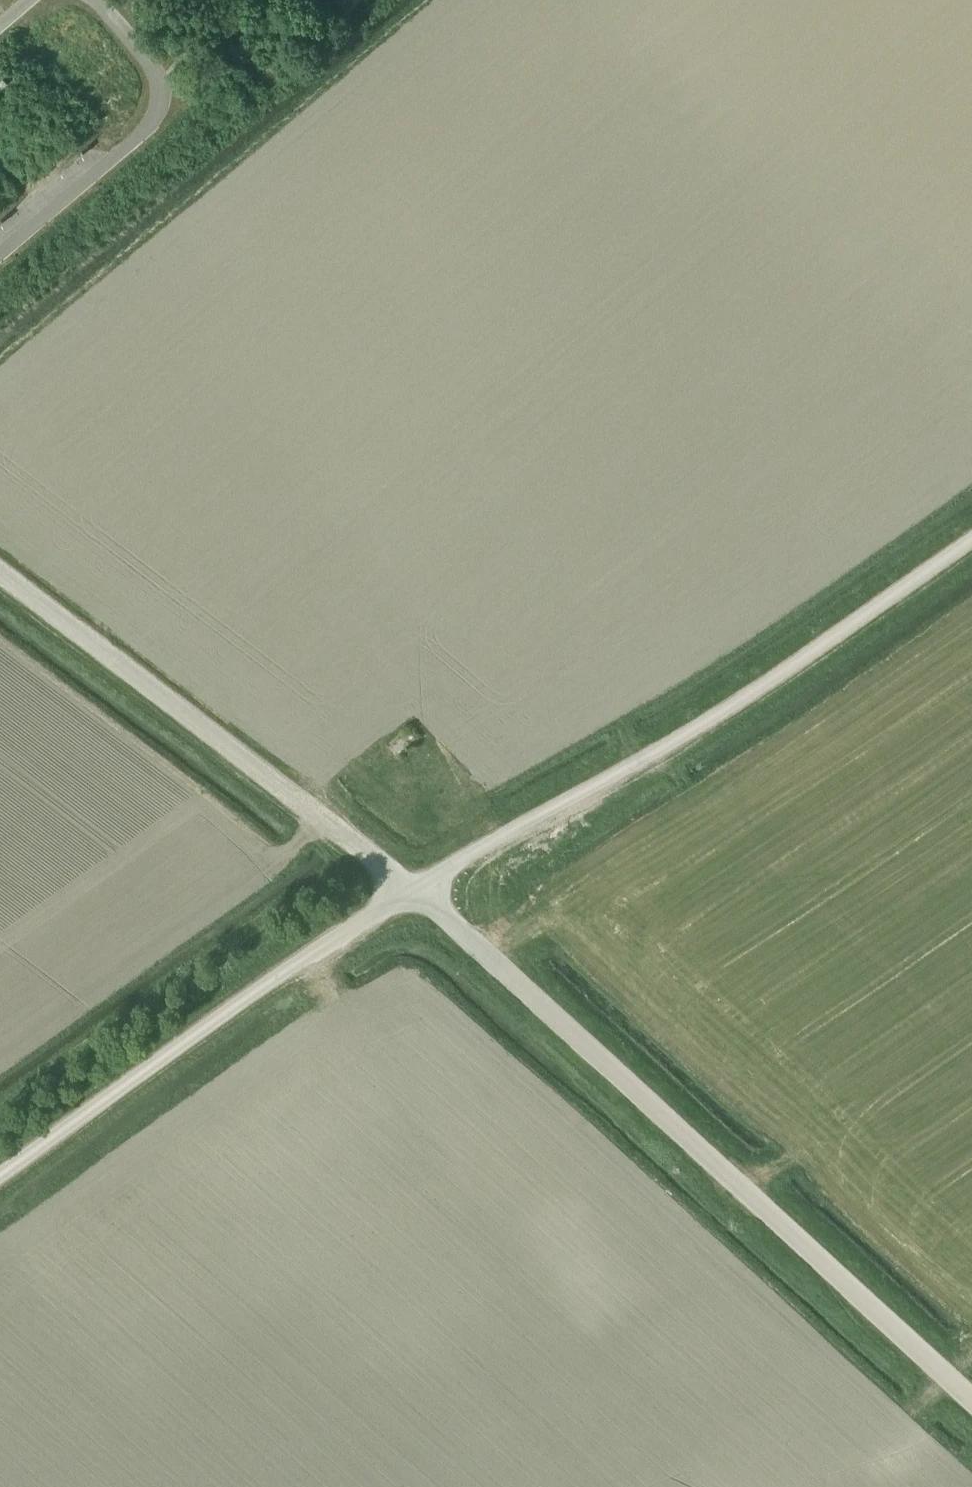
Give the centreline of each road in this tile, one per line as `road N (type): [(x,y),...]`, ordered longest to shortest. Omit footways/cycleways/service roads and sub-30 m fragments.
road 1 (unclassified): [(971,1398),(413,890)]
road 2 (unclassified): [(413,890),(761,686),(971,537)]
road 3 (unclassified): [(413,890),(0,572)]
road 4 (unclassified): [(0,1175),(283,972),(413,890)]

